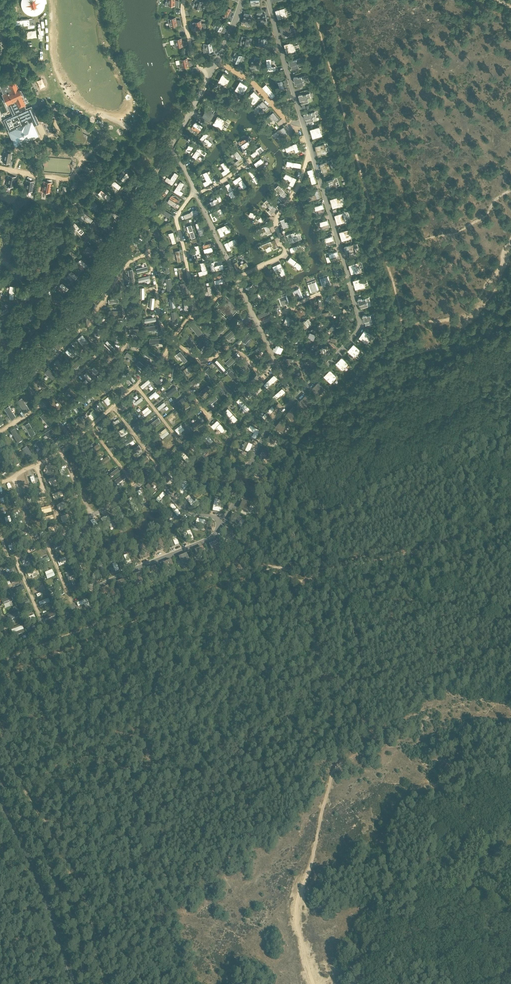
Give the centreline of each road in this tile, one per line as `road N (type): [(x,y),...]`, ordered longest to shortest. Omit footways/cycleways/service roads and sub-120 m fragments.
road 1 (track): [(346,598),(364,670),(358,700),(366,736),(331,775),(303,899),(301,931),(316,983)]
road 2 (track): [(309,0),(408,328),(389,347)]
road 3 (track): [(311,577),(274,574),(221,588),(0,678)]
road 4 (track): [(0,481),(73,445),(152,369),(195,310),(239,287)]
road 5 (track): [(39,464),(90,586),(212,537),(233,504)]
road 6 (track): [(0,720),(63,841),(106,983)]
road 7 (track): [(389,347),(301,438),(238,561)]
road 8 (track): [(238,561),(0,664)]
road 9 (track): [(127,224),(145,236),(172,340),(204,360),(230,347),(261,373)]
road 10 (track): [(311,577),(439,546),(510,516)]
road 11 (track): [(243,152),(249,161),(188,199),(177,216),(195,310)]
road 12 (primary): [(73,983),(0,805)]
road 13 (track): [(0,297),(46,298),(65,310),(129,391)]
road 14 (track): [(346,598),(510,621)]
road 15 (track): [(510,245),(480,309),(455,341),(436,348)]

